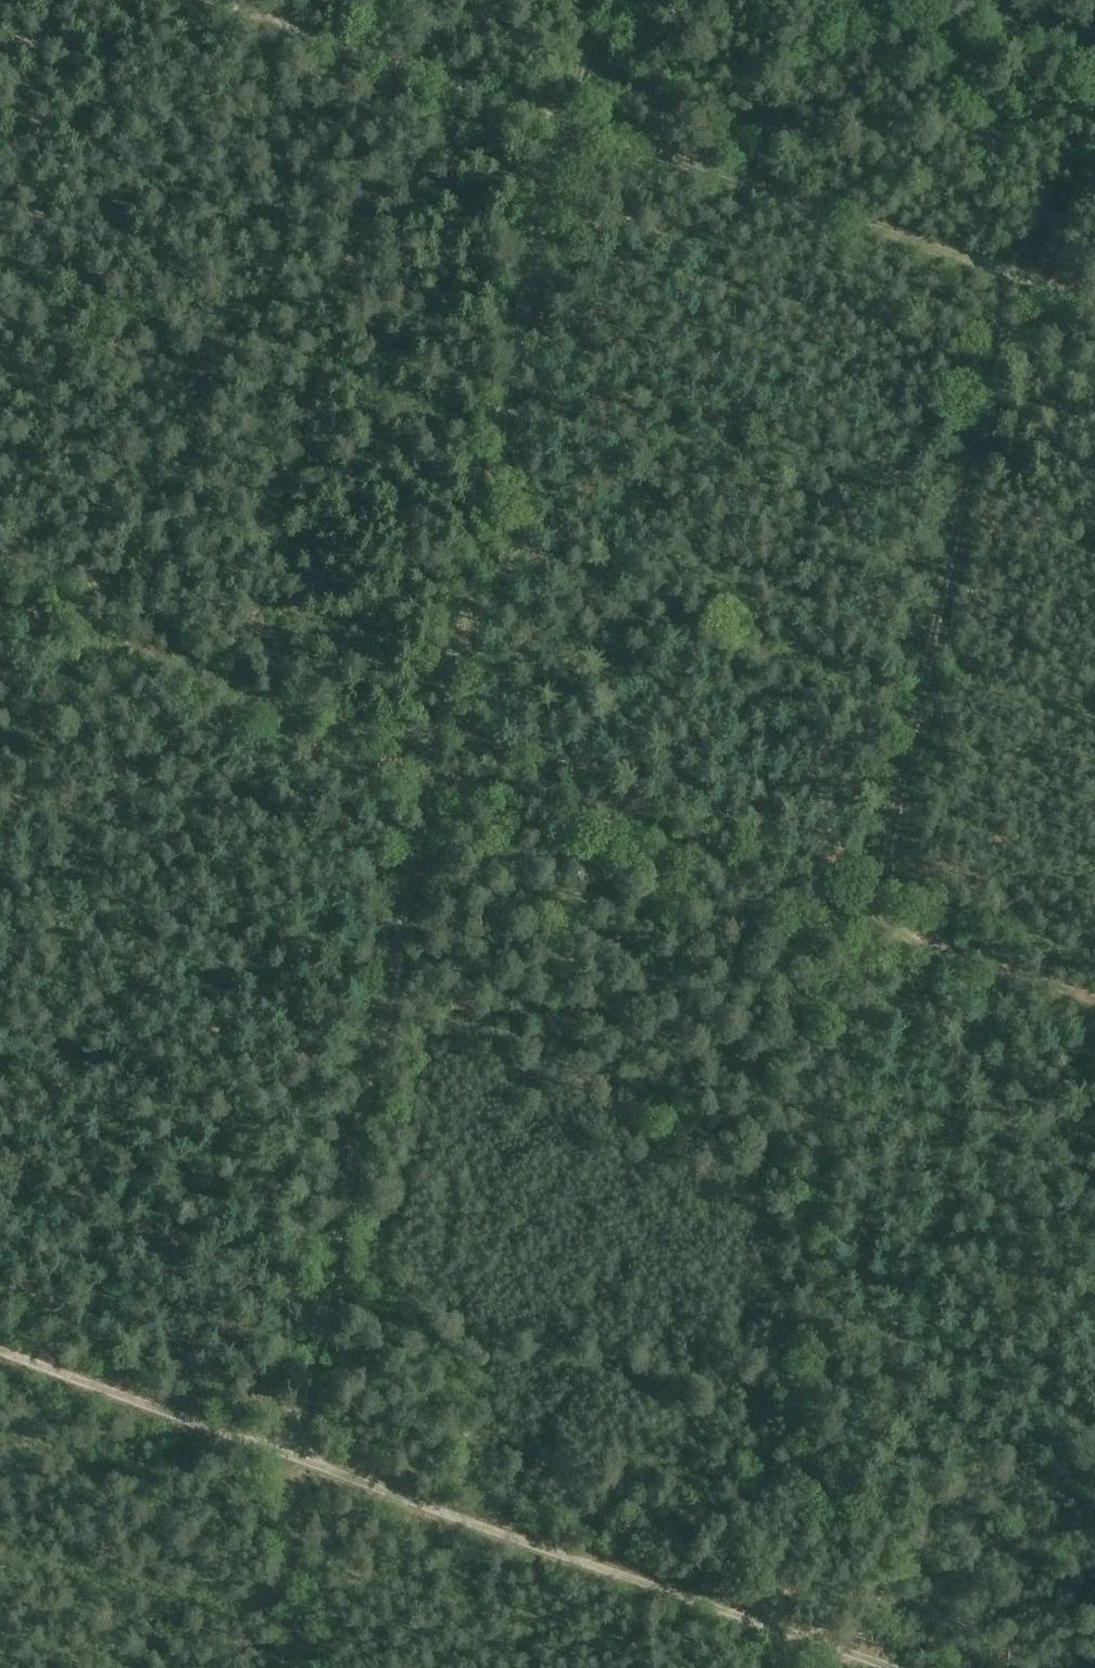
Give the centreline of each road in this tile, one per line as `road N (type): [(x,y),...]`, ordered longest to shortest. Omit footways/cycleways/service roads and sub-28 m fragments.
road 1 (track): [(893,1667),(0,1349)]
road 2 (tertiary): [(1094,48),(964,0)]

